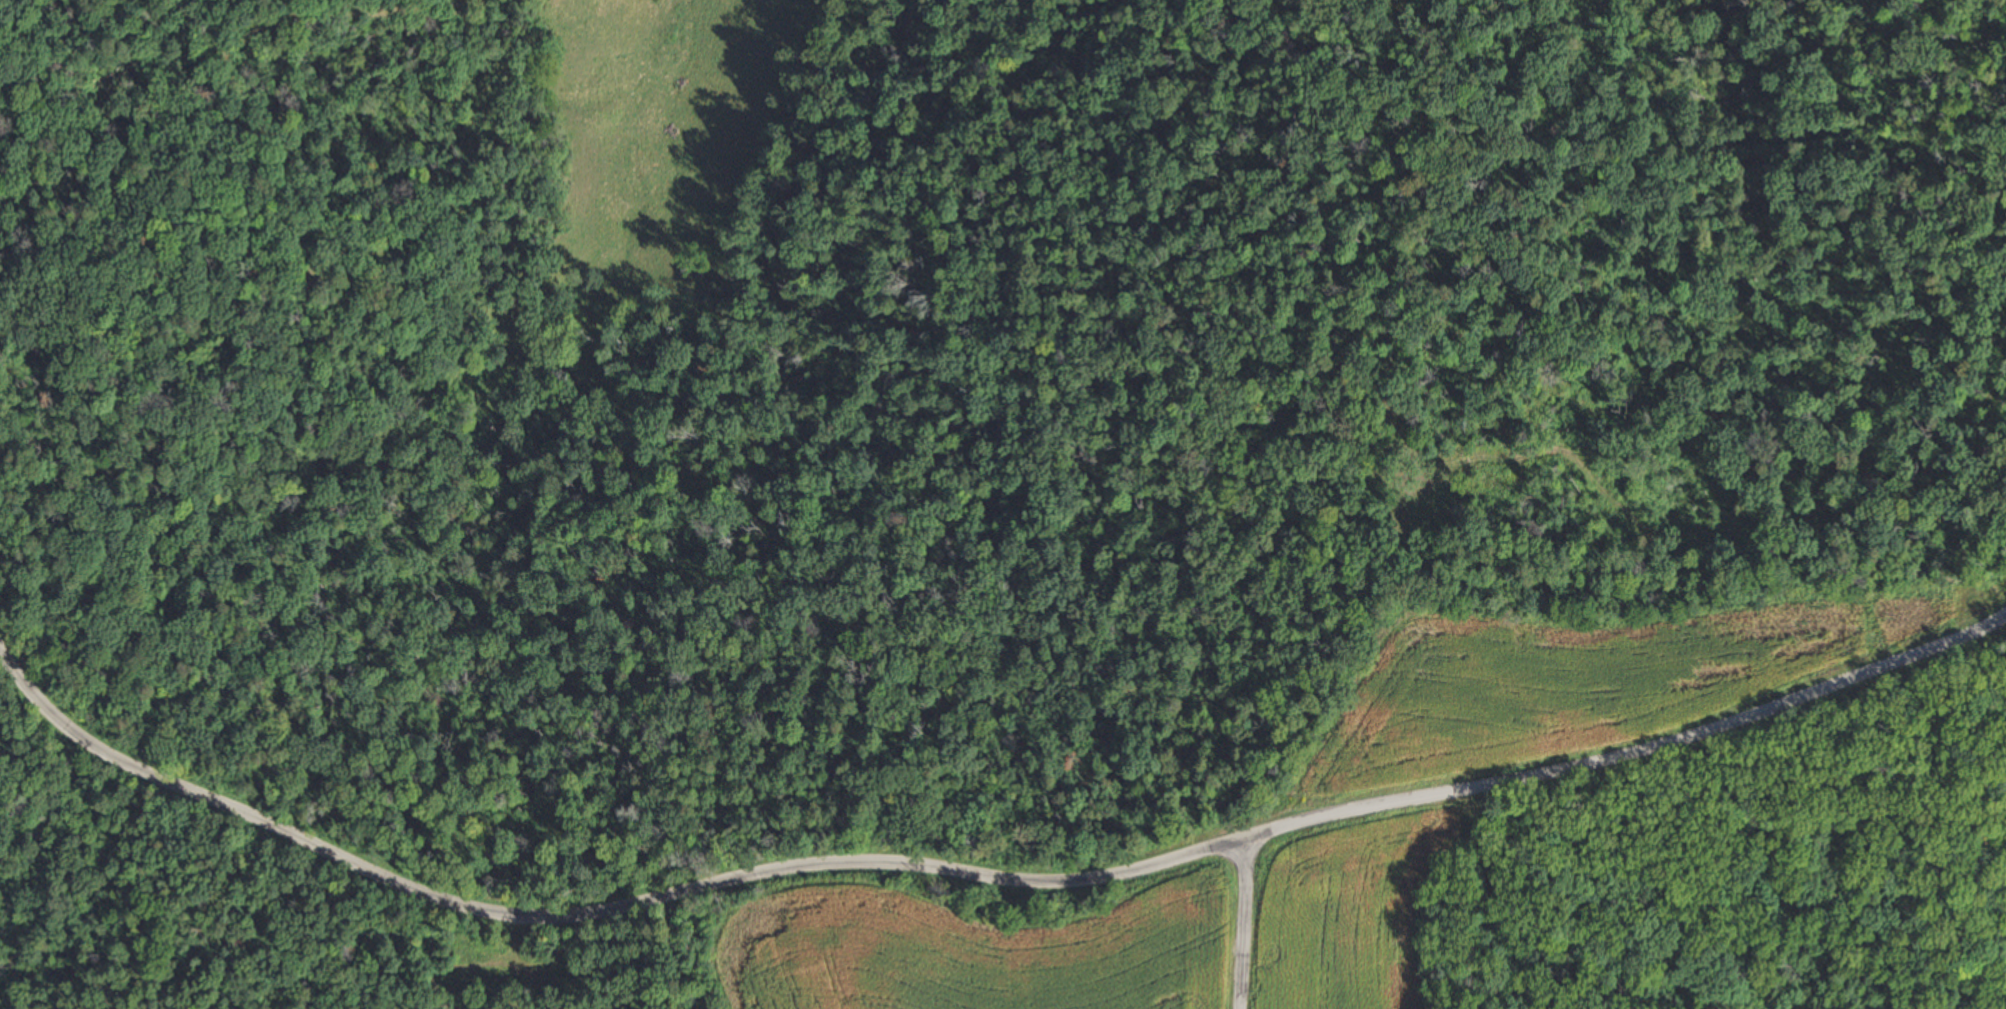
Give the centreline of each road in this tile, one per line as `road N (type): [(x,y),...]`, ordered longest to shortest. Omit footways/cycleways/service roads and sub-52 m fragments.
road 1 (residential): [(2005,616),(1672,742),(1314,817),(1120,875),(1045,881),(918,863),(822,865),(568,917),(451,901),(129,763),(52,710),(0,647)]
road 2 (residential): [(1240,1008),(1252,836)]

